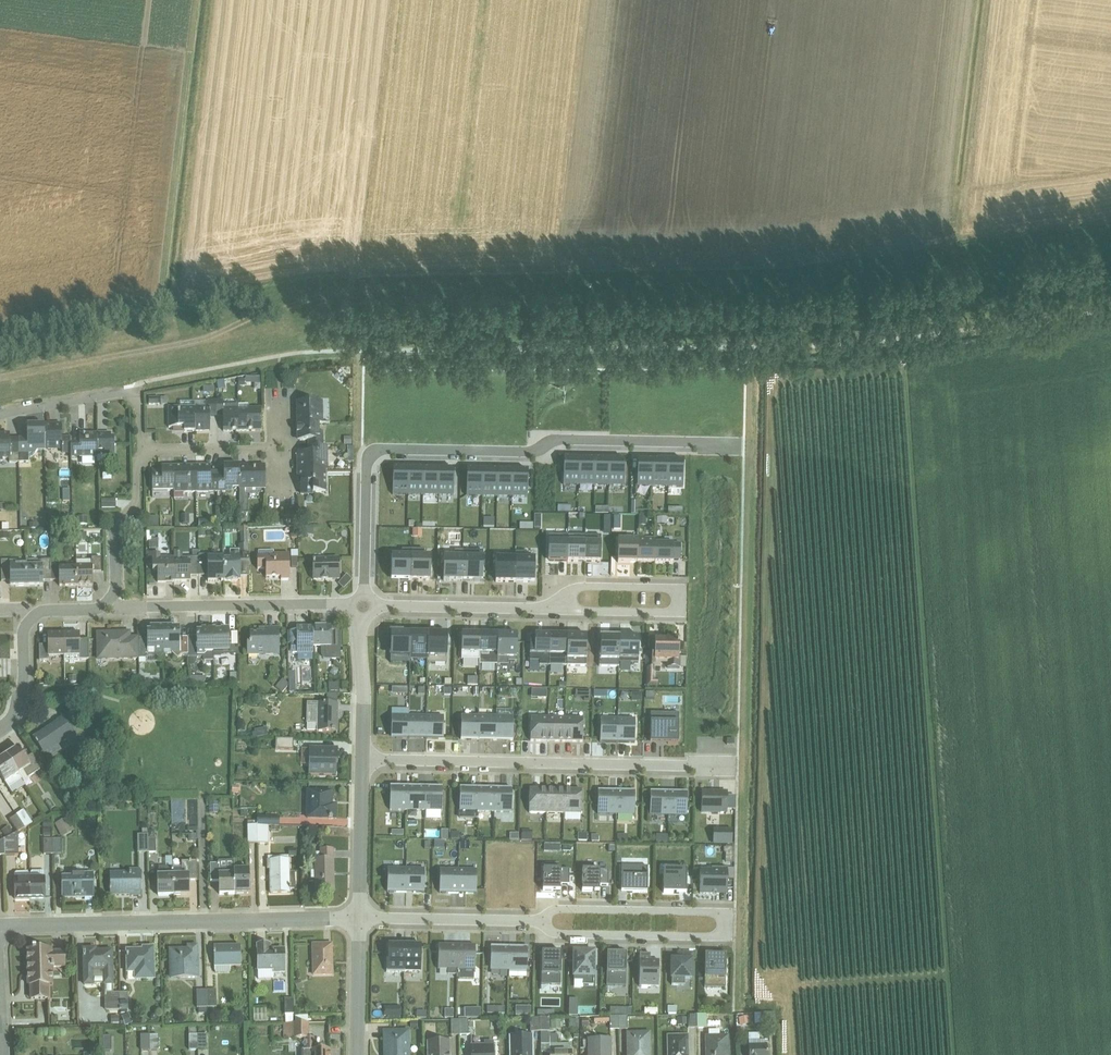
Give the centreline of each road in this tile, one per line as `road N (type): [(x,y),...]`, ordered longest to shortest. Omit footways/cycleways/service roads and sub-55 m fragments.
road 1 (track): [(0,381),(206,342),(300,300),(376,289),(764,282),(1110,236)]
road 2 (residential): [(365,593),(367,466),(375,451),(527,452),(560,440),(740,443)]
road 3 (residential): [(362,760),(735,768)]
road 4 (residential): [(545,921),(560,908),(715,913),(726,925),(715,937),(550,931)]
road 5 (residential): [(0,925),(358,919)]
road 6 (residential): [(351,605),(106,605)]
road 7 (residential): [(142,451),(136,391),(0,416)]
road 8 (residential): [(377,606),(567,606)]
road 9 (residential): [(545,921),(358,919)]
road 10 (track): [(805,347),(795,313),(926,255)]
road 11 (residential): [(106,605),(116,595),(115,528),(136,504),(142,451)]
road 12 (residential): [(358,919),(362,760)]
road 13 (residential): [(567,606),(582,586),(671,588),(682,600),(671,613)]
road 14 (residential): [(362,760),(361,619)]
road 15 (residential): [(281,448),(142,451)]
road 16 (residential): [(357,1054),(358,919)]
road 17 (residential): [(0,728),(17,706),(31,619)]

